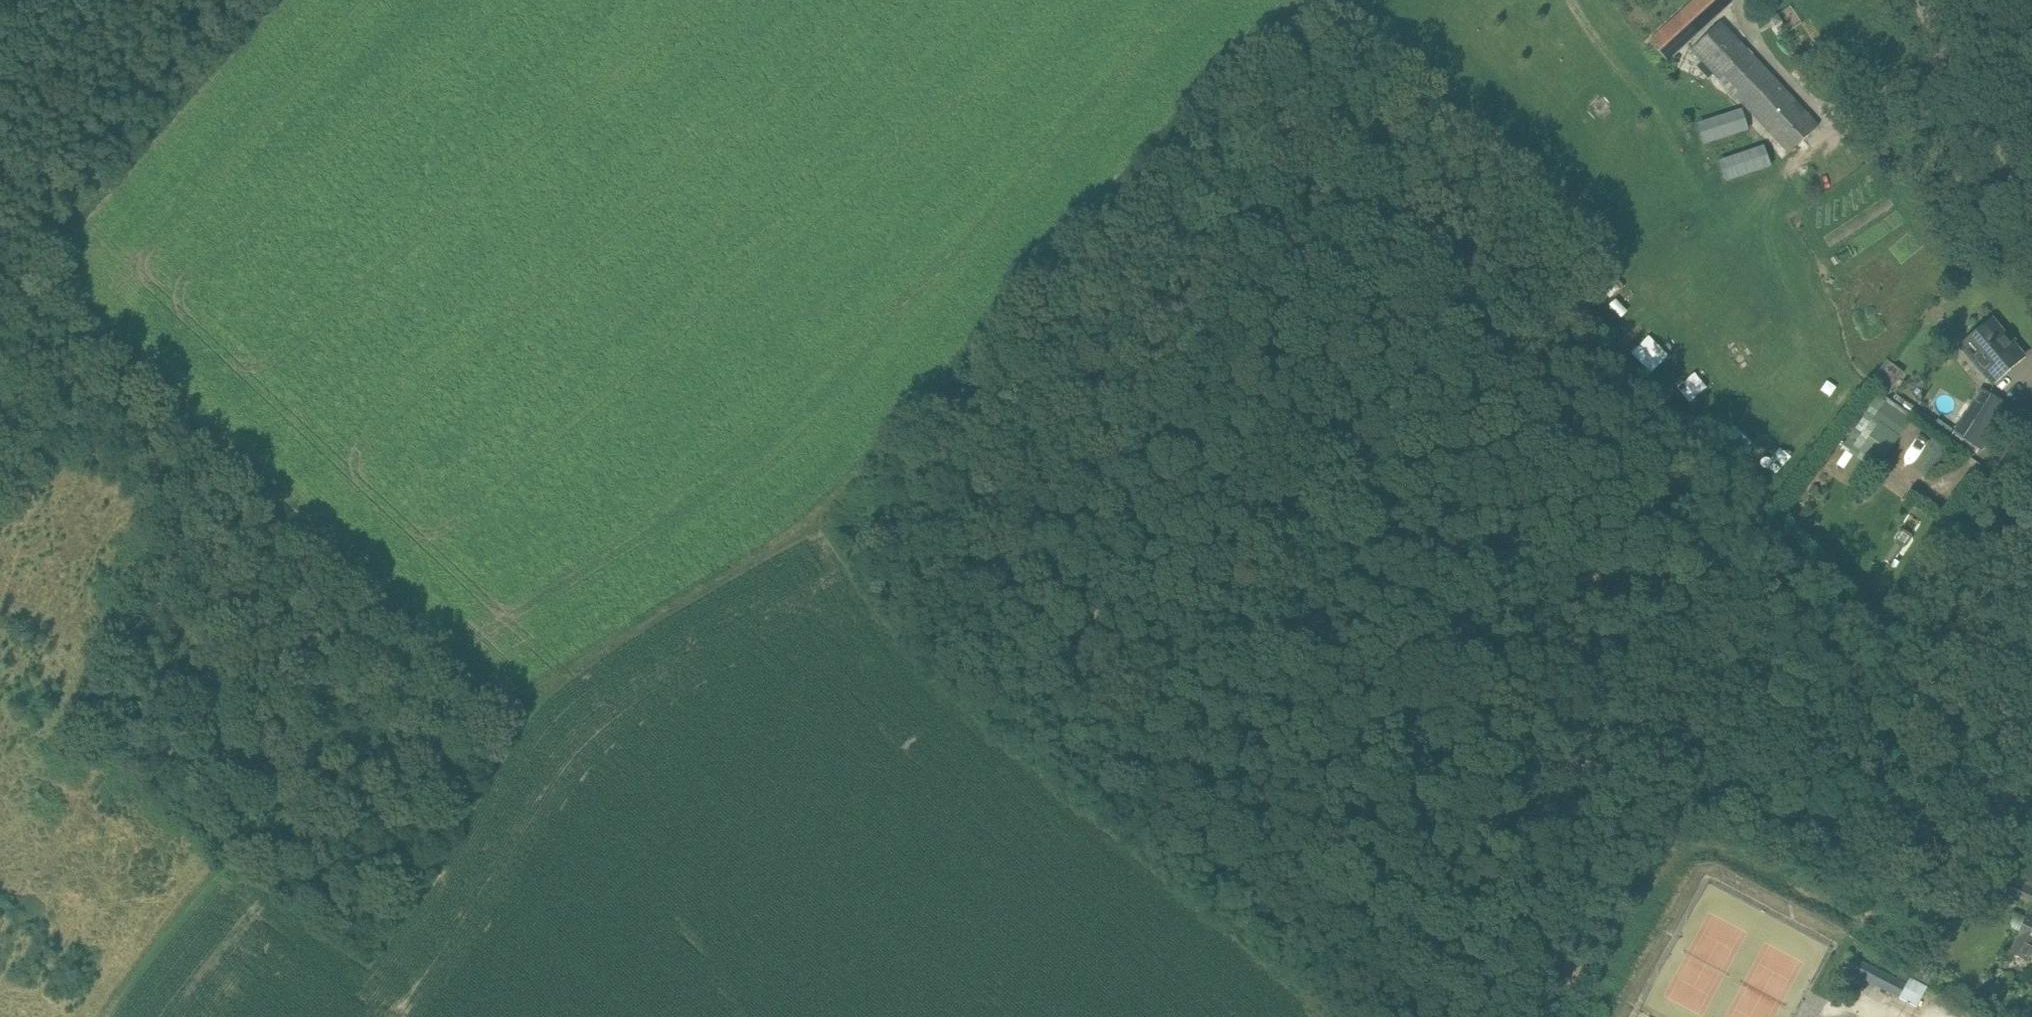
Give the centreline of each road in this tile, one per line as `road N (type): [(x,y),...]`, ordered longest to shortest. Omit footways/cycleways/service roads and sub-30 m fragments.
road 1 (track): [(1286,29),(891,475),(667,620),(350,786),(283,828),(217,884),(110,1016)]
road 2 (unclassified): [(2031,196),(1924,0)]

